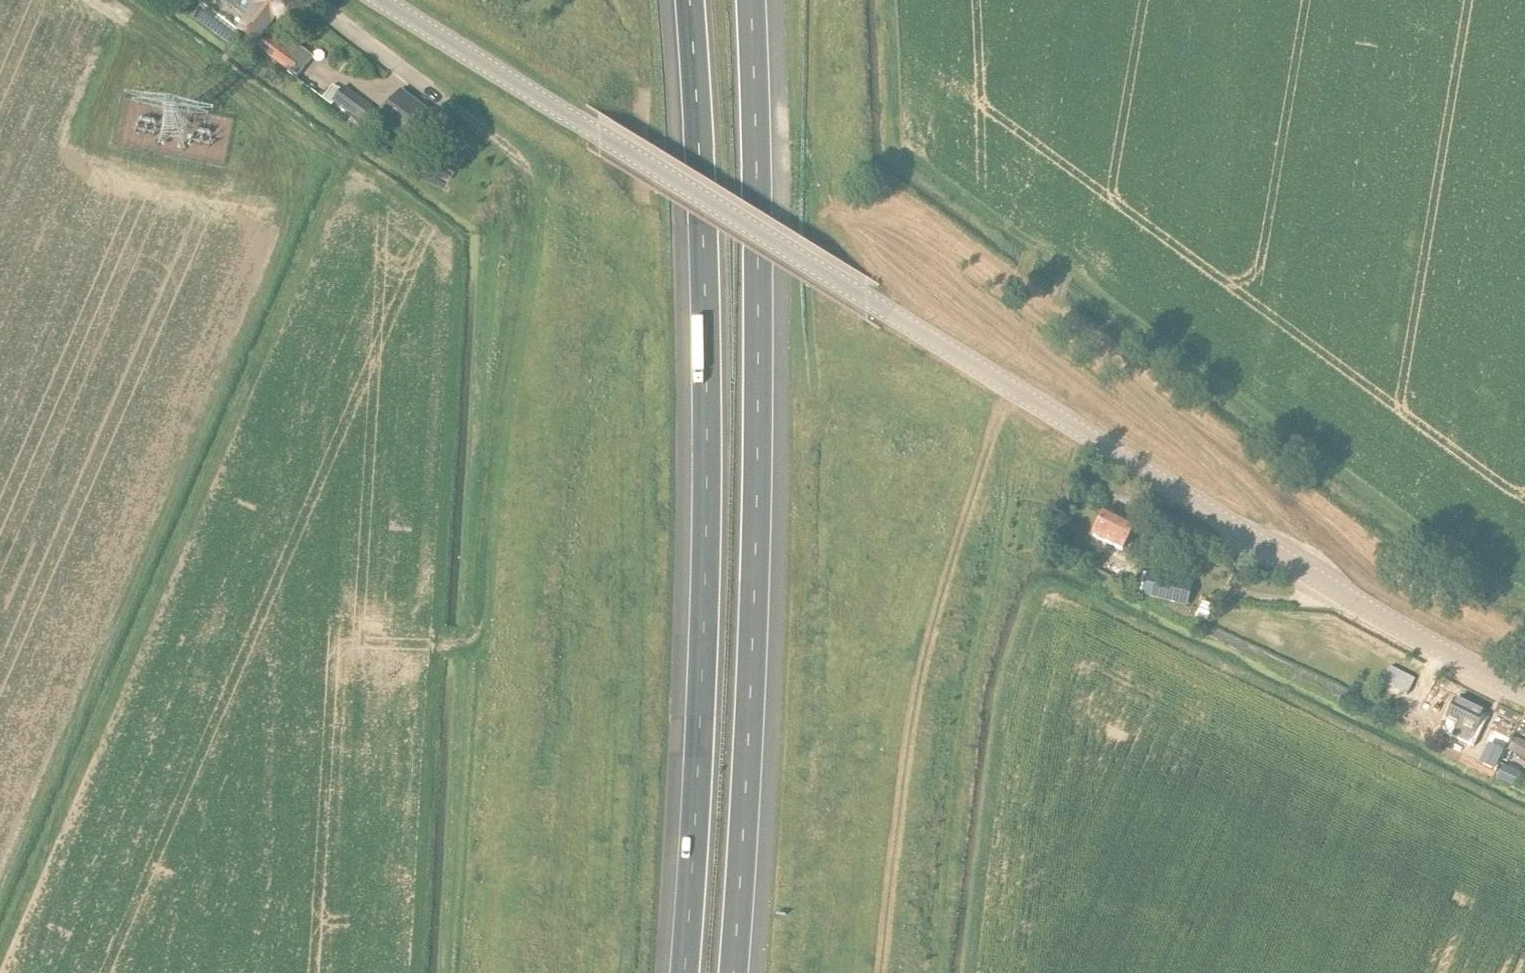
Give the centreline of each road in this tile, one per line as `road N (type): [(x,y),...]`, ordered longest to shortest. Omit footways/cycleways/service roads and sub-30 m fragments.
road 1 (track): [(826,972),(875,569),(860,447),(824,385),(826,212),(865,207),(903,217),(997,277),(1124,379),(1256,502),(1305,570)]
road 2 (tertiary): [(1524,693),(1368,609),(380,0)]
road 3 (motorway): [(689,0),(707,480),(684,972)]
road 4 (motorway): [(733,972),(757,497),(750,0)]
road 5 (track): [(451,972),(492,455),(533,199),(521,161),(454,110)]
road 6 (track): [(347,159),(0,954)]
road 7 (track): [(568,972),(605,378),(642,207)]
road 8 (track): [(1012,389),(983,450),(920,662),(878,972)]
road 9 (track): [(366,173),(128,0)]
road 10 (track): [(532,0),(642,64),(642,207)]
road 11 (residential): [(312,0),(454,110)]

